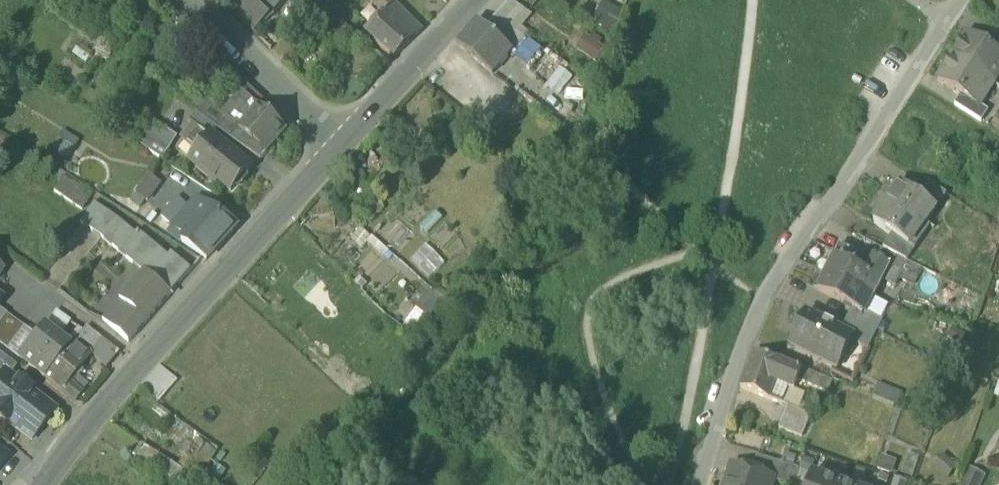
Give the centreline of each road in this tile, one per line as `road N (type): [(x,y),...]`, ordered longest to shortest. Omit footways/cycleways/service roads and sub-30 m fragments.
road 1 (residential): [(965,0),(764,294),(700,484)]
road 2 (secondary): [(49,484),(338,143)]
road 3 (residential): [(338,143),(189,0)]
road 4 (secondary): [(338,143),(473,0)]

